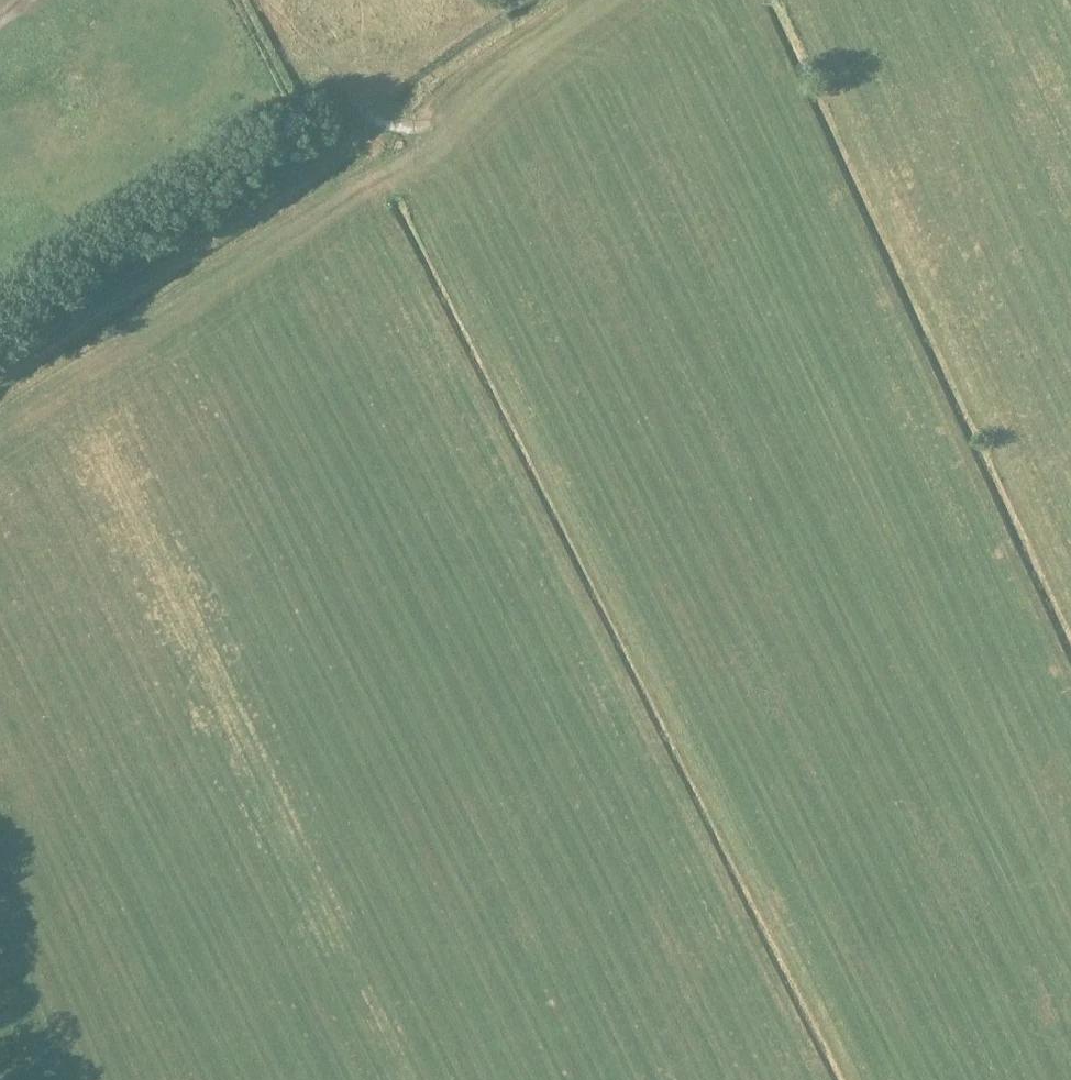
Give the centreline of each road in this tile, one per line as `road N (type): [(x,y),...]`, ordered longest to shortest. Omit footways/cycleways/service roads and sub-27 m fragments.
road 1 (track): [(0,372),(372,121)]

